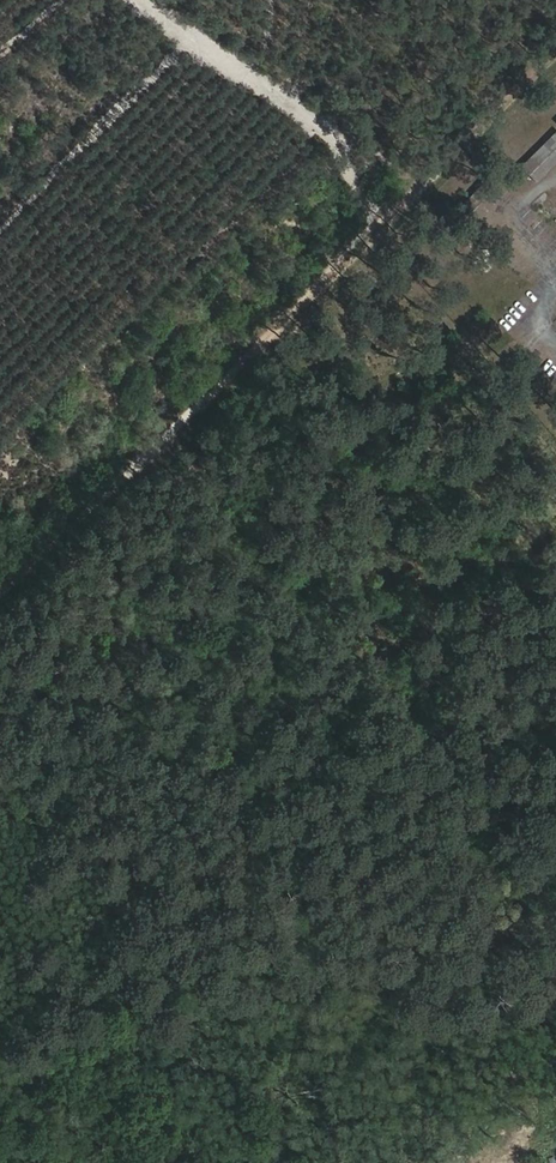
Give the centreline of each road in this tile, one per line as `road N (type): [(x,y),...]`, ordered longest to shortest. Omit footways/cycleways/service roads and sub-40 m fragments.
road 1 (track): [(0,588),(555,62)]
road 2 (track): [(427,187),(139,0)]

